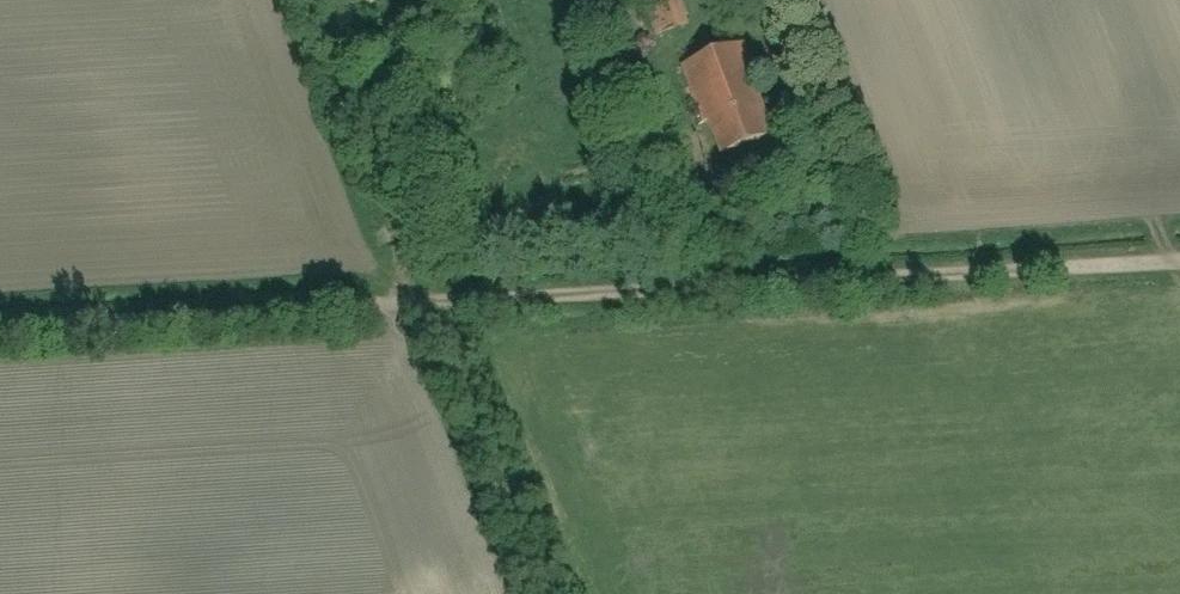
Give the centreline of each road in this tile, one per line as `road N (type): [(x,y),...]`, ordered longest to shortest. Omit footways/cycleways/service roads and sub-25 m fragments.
road 1 (track): [(1179,253),(0,326)]

